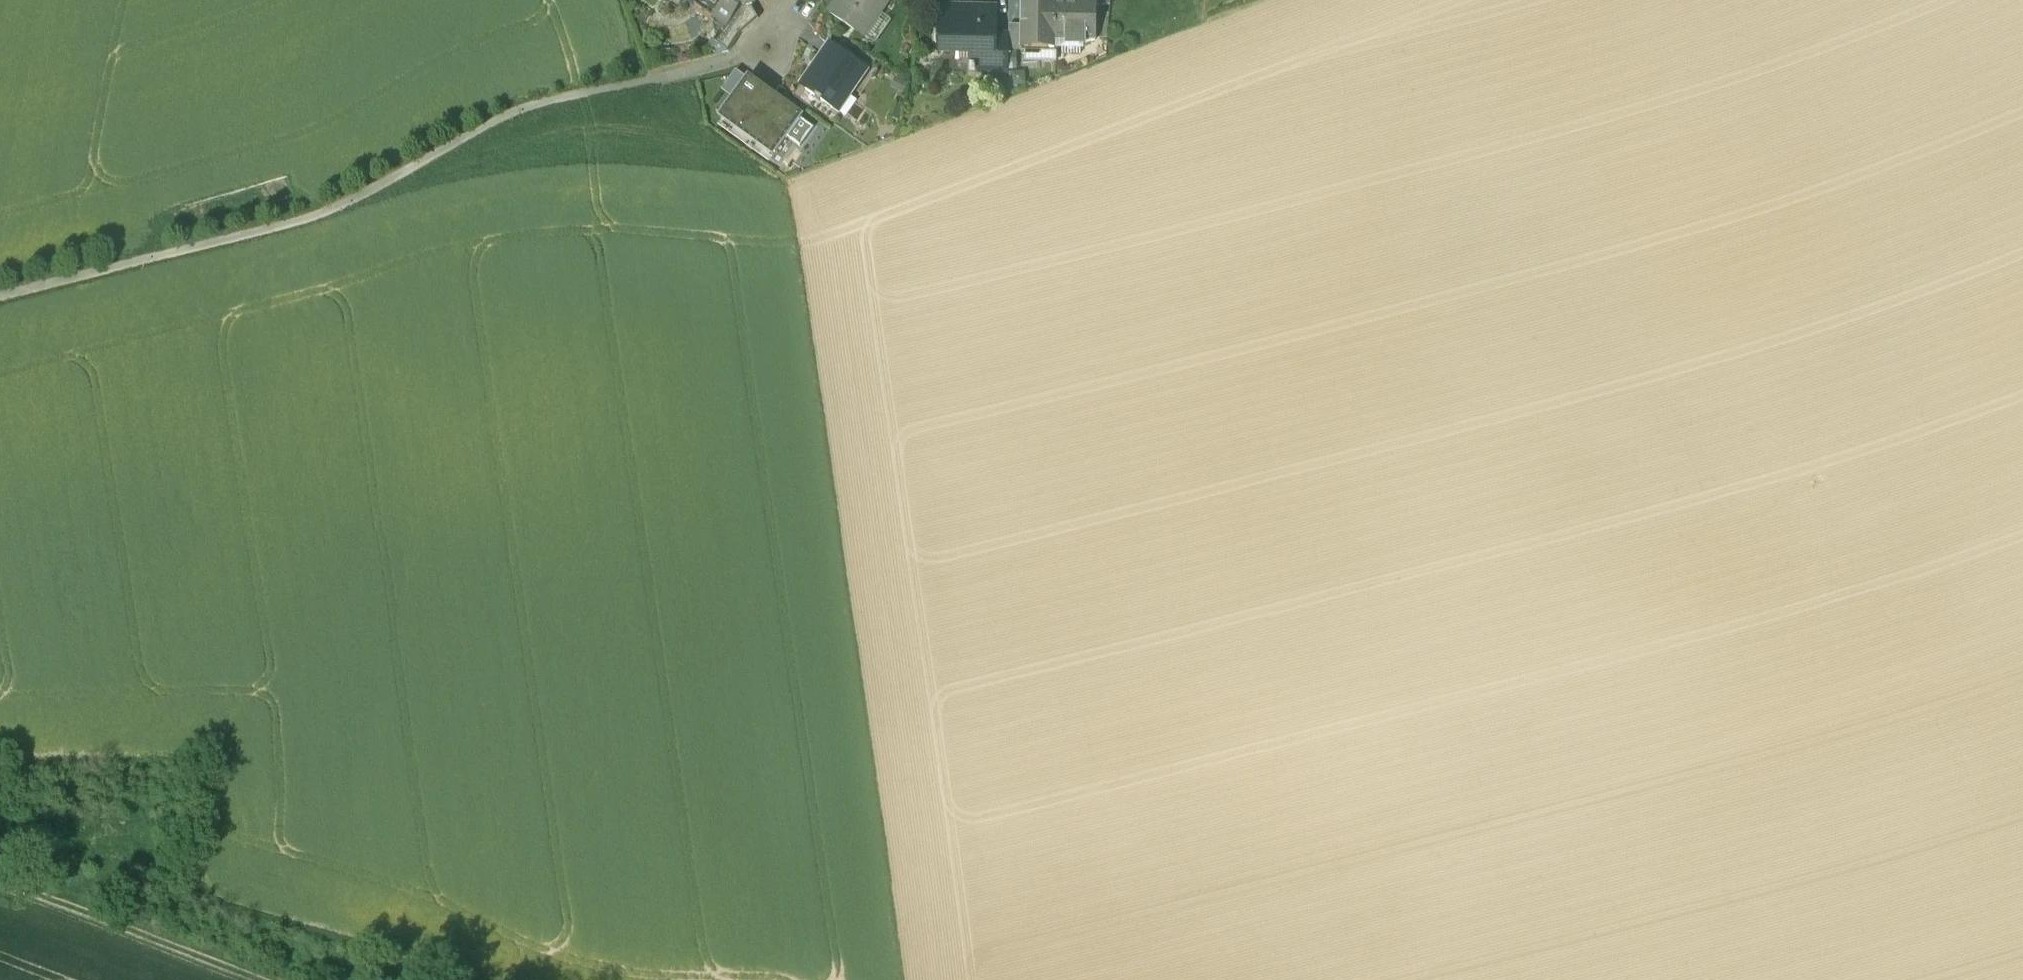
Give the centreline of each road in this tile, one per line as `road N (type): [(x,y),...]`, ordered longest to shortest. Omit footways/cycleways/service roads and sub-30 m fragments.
road 1 (track): [(0,874),(275,979)]

